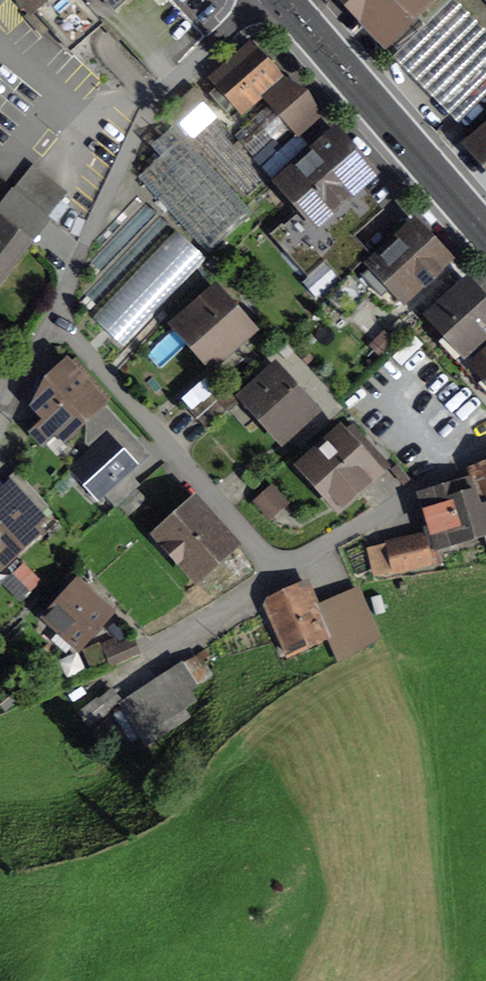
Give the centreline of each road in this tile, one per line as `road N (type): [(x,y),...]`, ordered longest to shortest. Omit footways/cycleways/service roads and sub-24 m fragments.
road 1 (residential): [(258,0),(155,102),(53,310)]
road 2 (residential): [(287,576),(53,310)]
road 3 (secondary): [(278,0),(485,234)]
road 4 (residential): [(485,447),(287,576)]
road 5 (residential): [(287,576),(176,652)]

